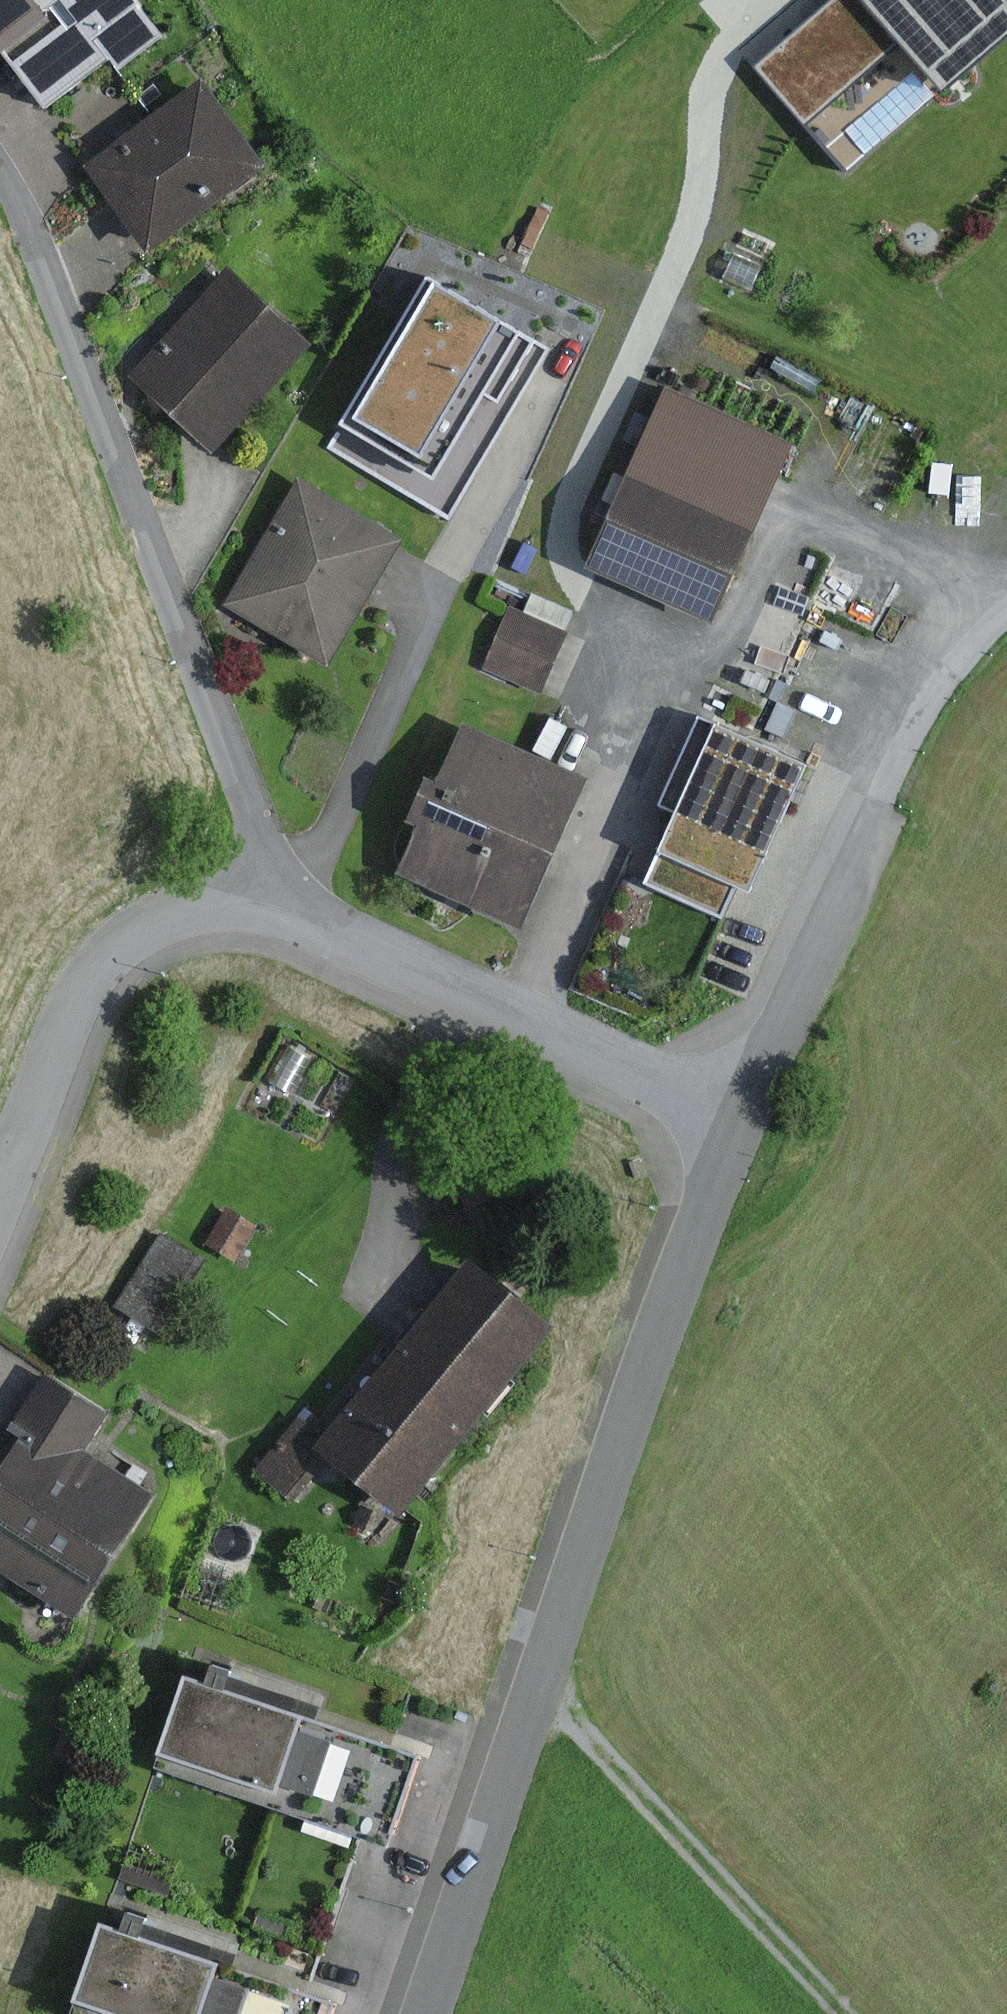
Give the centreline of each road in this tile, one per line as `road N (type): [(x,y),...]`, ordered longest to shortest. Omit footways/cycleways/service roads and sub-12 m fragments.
road 1 (residential): [(742,1121),(424,2013)]
road 2 (residential): [(290,922),(18,167),(0,150)]
road 3 (residential): [(742,1121),(290,922)]
road 4 (residential): [(290,922),(250,909),(195,908),(139,922),(96,968),(0,1219)]
road 5 (track): [(537,1683),(859,2013)]
road 6 (residential): [(916,730),(742,1121)]
road 7 (track): [(1006,615),(978,638),(916,730)]

